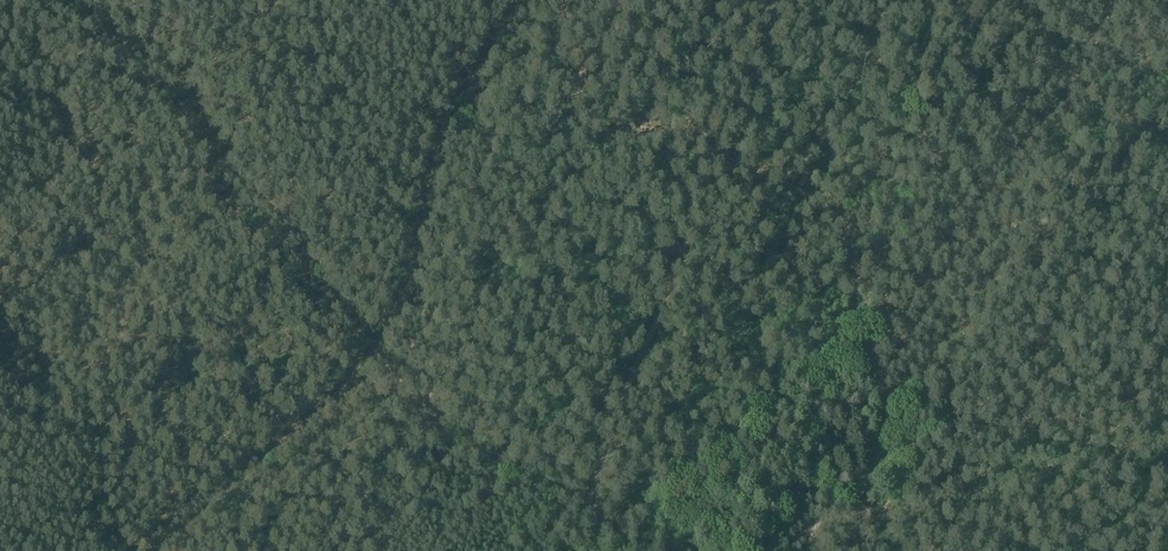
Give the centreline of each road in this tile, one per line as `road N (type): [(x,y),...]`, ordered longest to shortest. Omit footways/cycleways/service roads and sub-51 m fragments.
road 1 (track): [(373,354),(193,98),(74,0)]
road 2 (track): [(533,0),(445,140),(373,354)]
road 3 (track): [(936,0),(1068,83)]

